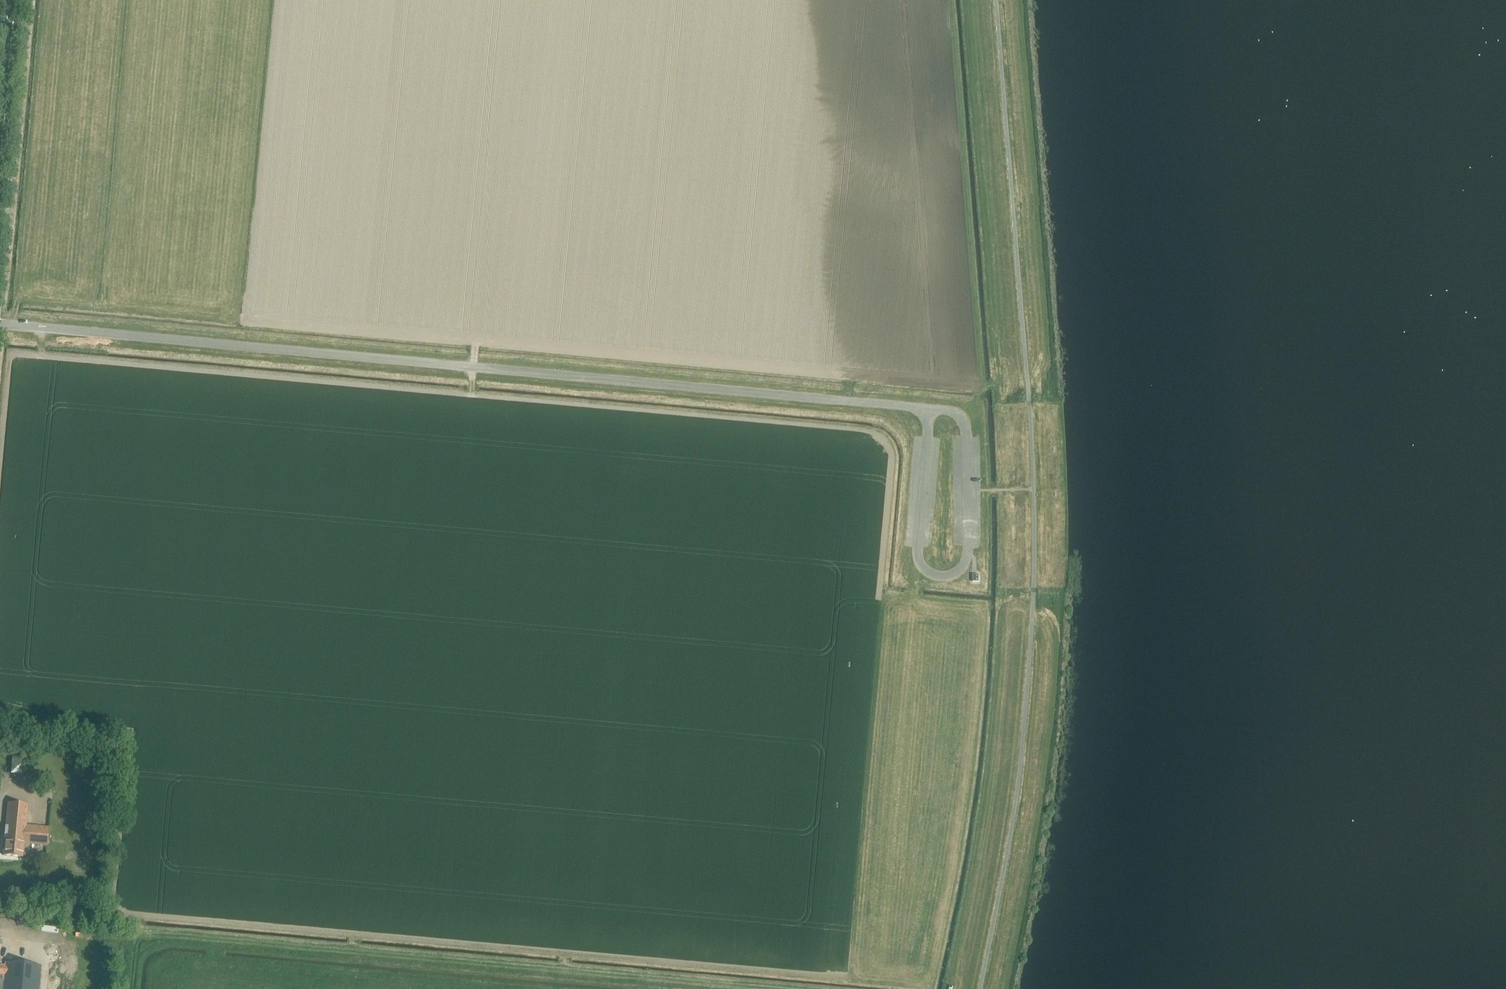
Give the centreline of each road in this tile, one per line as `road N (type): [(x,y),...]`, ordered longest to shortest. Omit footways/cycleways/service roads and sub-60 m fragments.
road 1 (unclassified): [(0,323),(929,408)]
road 2 (unclassified): [(929,408),(955,412),(966,431),(967,553),(945,576),(928,572),(917,557),(927,435)]

